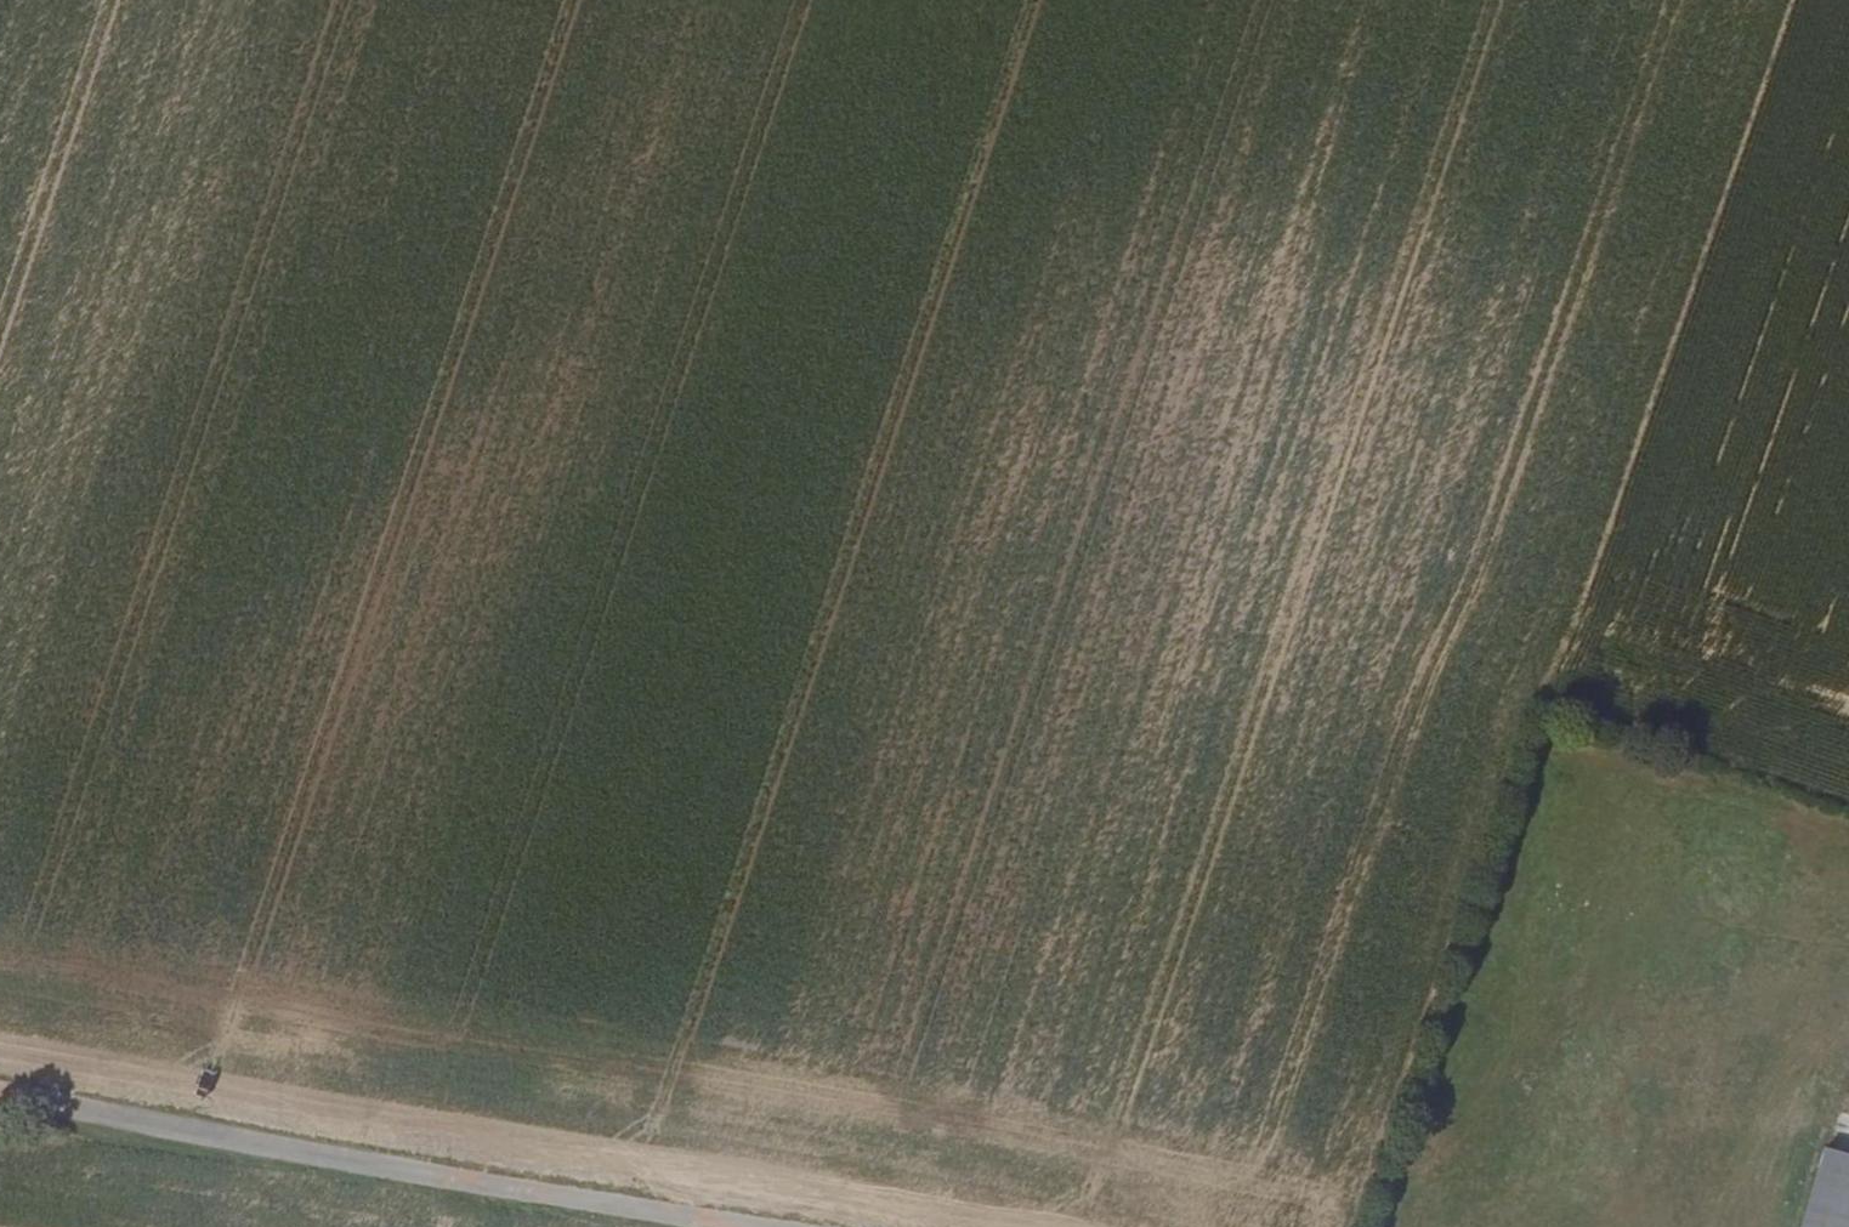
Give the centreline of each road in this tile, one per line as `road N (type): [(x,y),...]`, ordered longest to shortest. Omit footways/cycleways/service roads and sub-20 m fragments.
road 1 (track): [(774,1226),(0,1098)]

